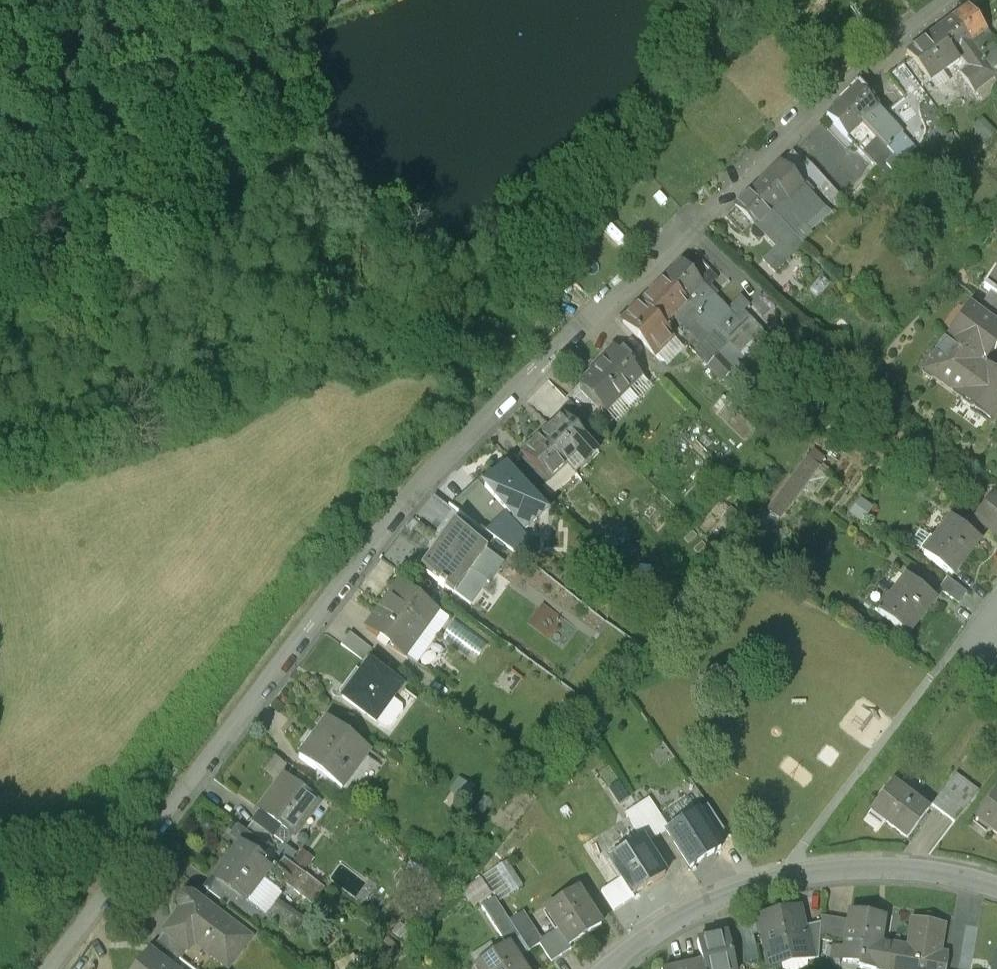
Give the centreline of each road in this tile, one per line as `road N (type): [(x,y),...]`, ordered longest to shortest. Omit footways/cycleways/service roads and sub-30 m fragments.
road 1 (residential): [(50,968),(402,506),(694,215),(938,0)]
road 2 (residential): [(996,891),(862,869),(774,882),(675,921),(611,968)]
road 3 (track): [(293,38),(73,236),(0,272)]

